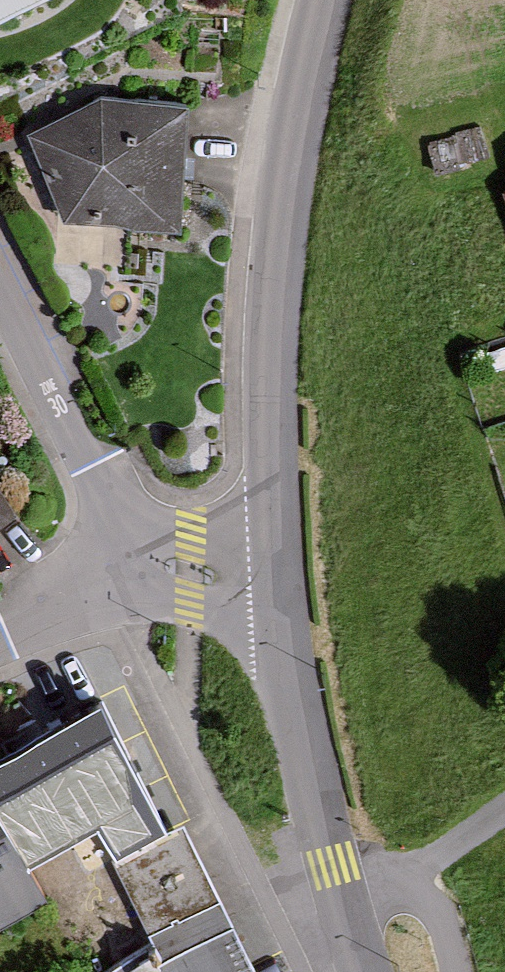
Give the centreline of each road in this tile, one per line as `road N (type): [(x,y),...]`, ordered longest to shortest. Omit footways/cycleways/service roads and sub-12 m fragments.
road 1 (tertiary): [(280,584),(272,375),(281,244),(326,0)]
road 2 (tertiary): [(368,971),(297,705),(280,584)]
road 3 (residential): [(0,274),(142,561)]
road 4 (residential): [(142,561),(0,637)]
road 5 (residential): [(280,584),(142,561)]

